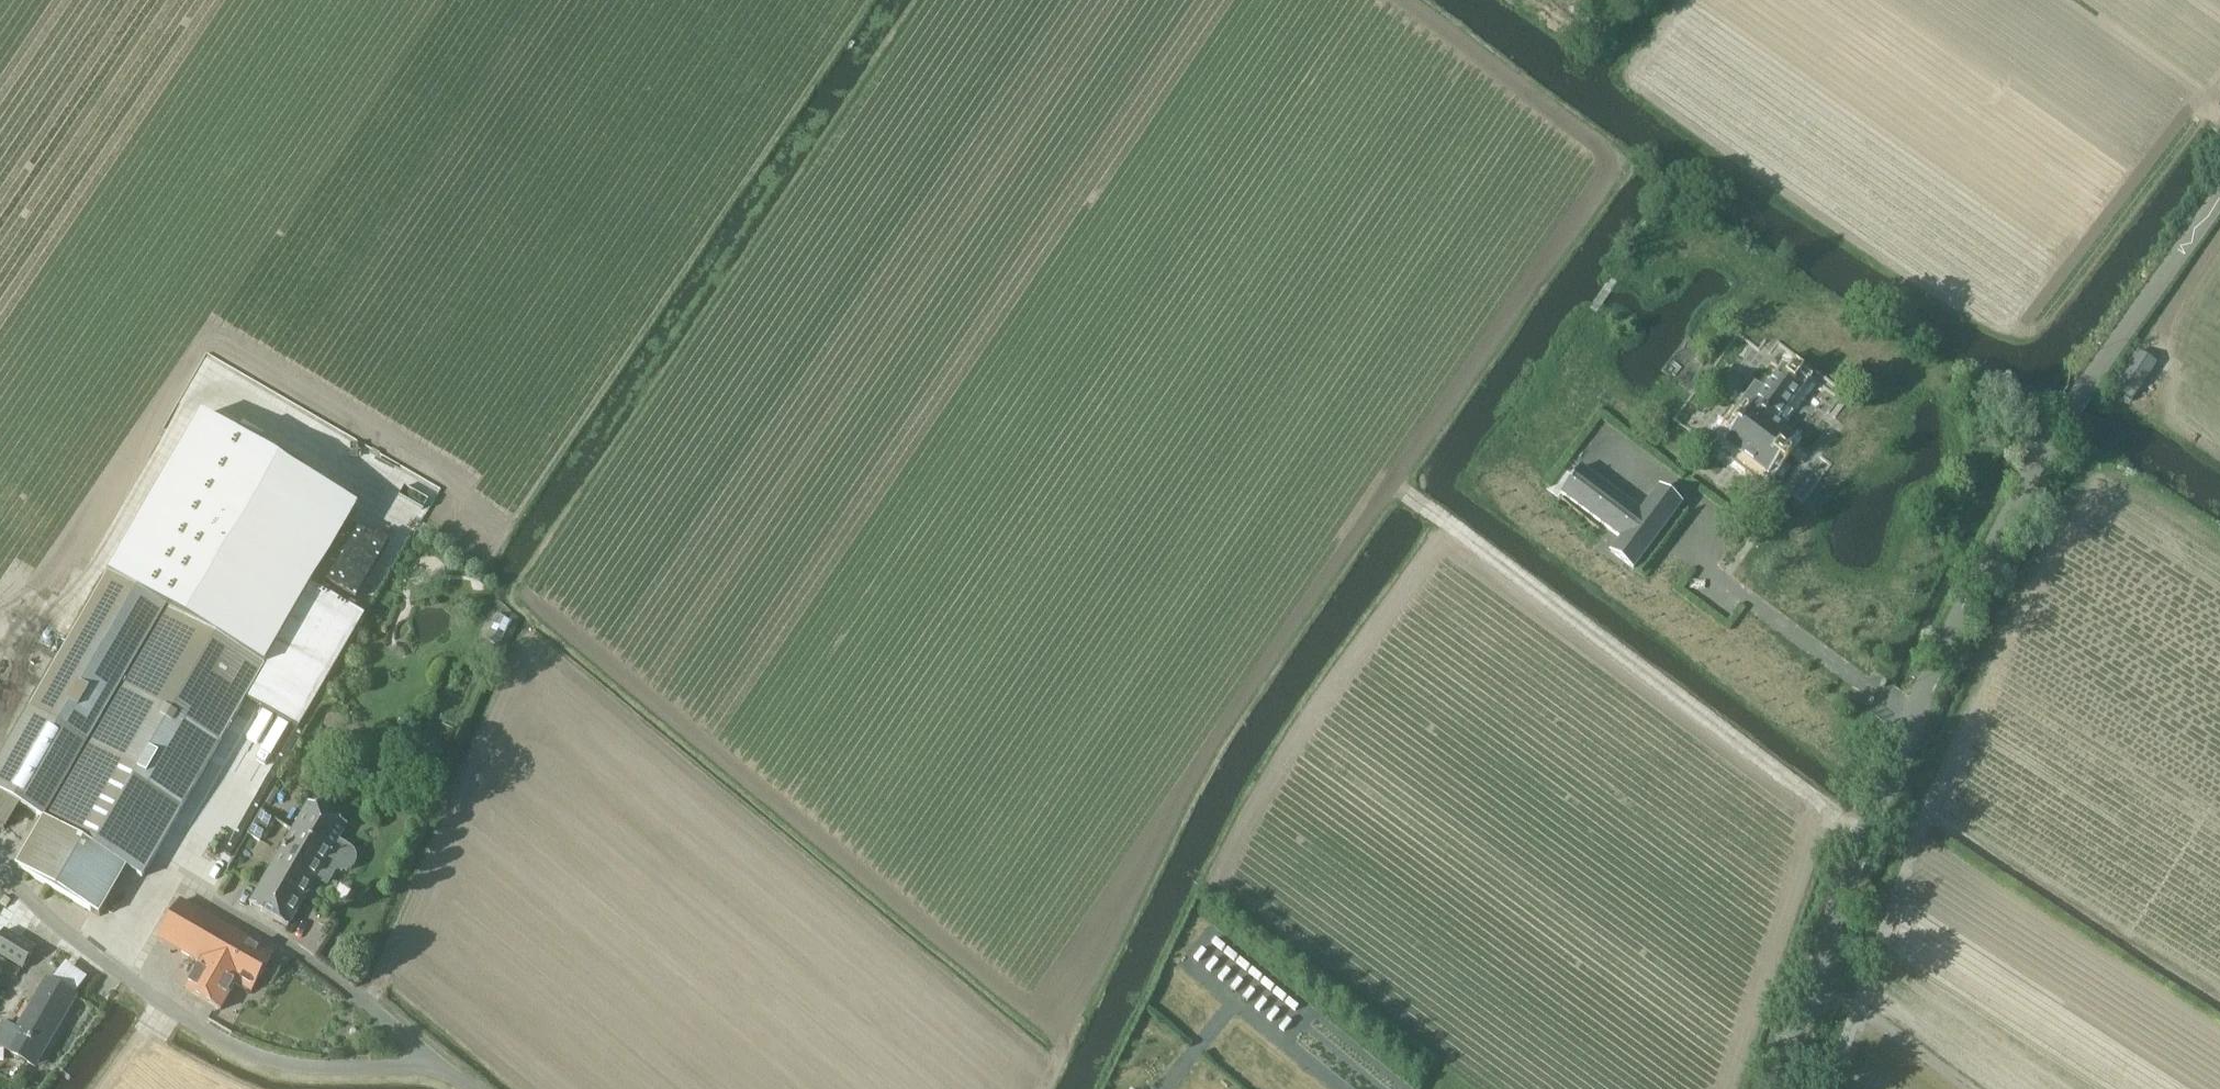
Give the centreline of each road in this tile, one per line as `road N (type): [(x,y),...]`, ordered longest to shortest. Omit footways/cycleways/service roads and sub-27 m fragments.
road 1 (residential): [(1776,1088),(1910,722),(2065,416),(2219,196)]
road 2 (track): [(2219,1006),(1926,814),(1858,1008)]
road 3 (track): [(1969,1088),(1858,1008)]

